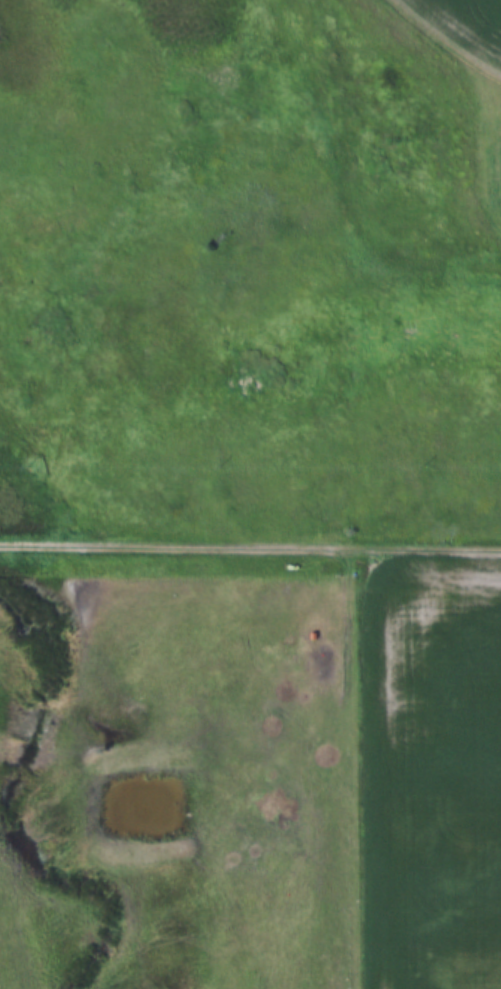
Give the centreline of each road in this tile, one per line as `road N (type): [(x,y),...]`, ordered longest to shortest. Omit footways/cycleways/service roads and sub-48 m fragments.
road 1 (track): [(500,546),(0,545)]

